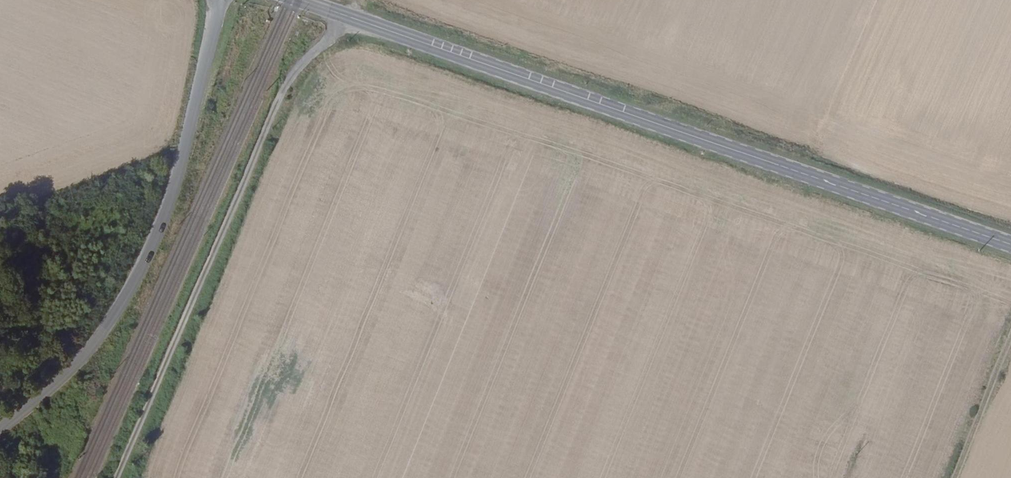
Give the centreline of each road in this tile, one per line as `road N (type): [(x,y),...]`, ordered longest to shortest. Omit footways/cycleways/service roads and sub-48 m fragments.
road 1 (primary): [(1010,246),(301,0)]
road 2 (track): [(349,17),(285,86),(117,477)]
road 3 (unclassified): [(219,0),(179,174),(144,263),(74,366),(0,429)]
road 4 (track): [(1010,346),(957,477)]

